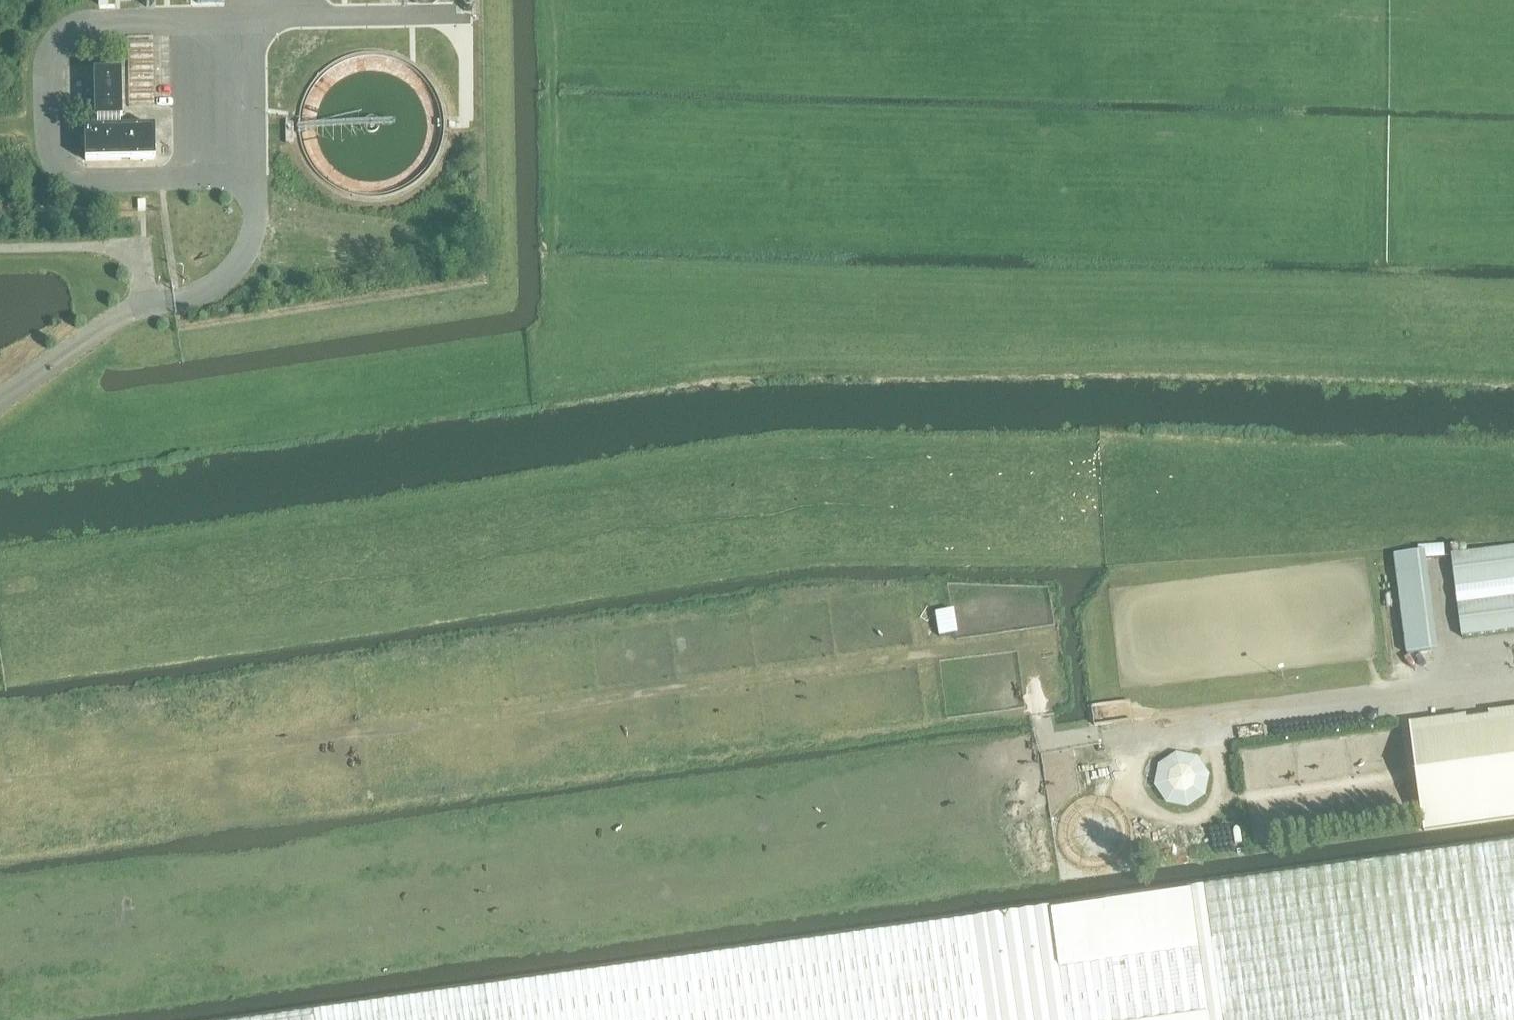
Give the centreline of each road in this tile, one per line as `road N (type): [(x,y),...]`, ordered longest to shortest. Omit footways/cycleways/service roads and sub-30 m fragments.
road 1 (track): [(0,794),(1059,636)]
road 2 (unclassified): [(0,405),(146,302),(173,300)]

